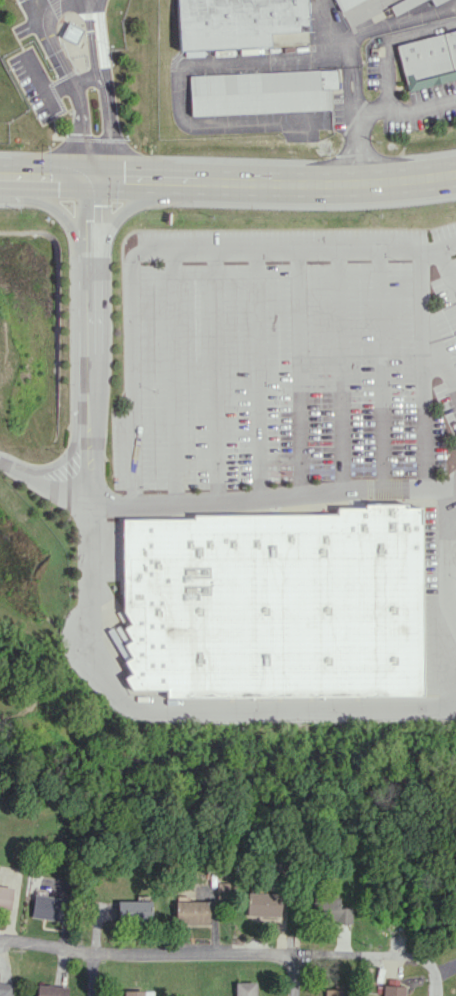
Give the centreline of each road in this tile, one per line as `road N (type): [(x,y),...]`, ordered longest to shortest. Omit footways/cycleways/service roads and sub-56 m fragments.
road 1 (residential): [(455,479),(447,487),(175,506),(93,503),(91,178)]
road 2 (secondary): [(0,175),(390,183),(455,175)]
road 3 (residential): [(0,939),(301,958)]
road 4 (residential): [(431,995),(432,958),(301,958)]

